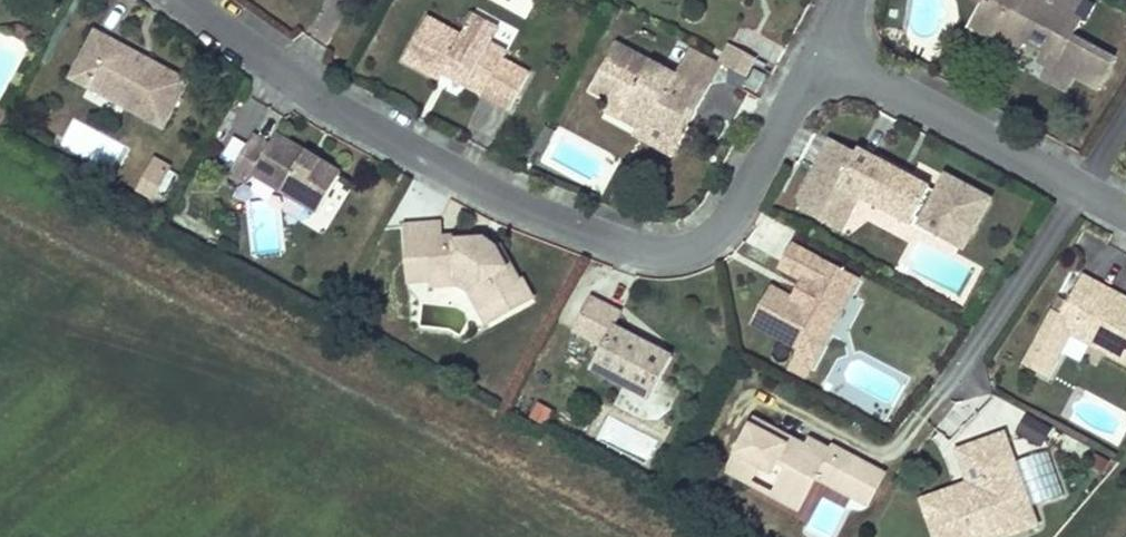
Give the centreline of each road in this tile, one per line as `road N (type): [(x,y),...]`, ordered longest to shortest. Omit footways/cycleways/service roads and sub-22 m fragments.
road 1 (residential): [(827,49),(722,228),(700,248),(647,255),(511,202),(355,122),(180,0)]
road 2 (residential): [(1125,212),(827,49)]

